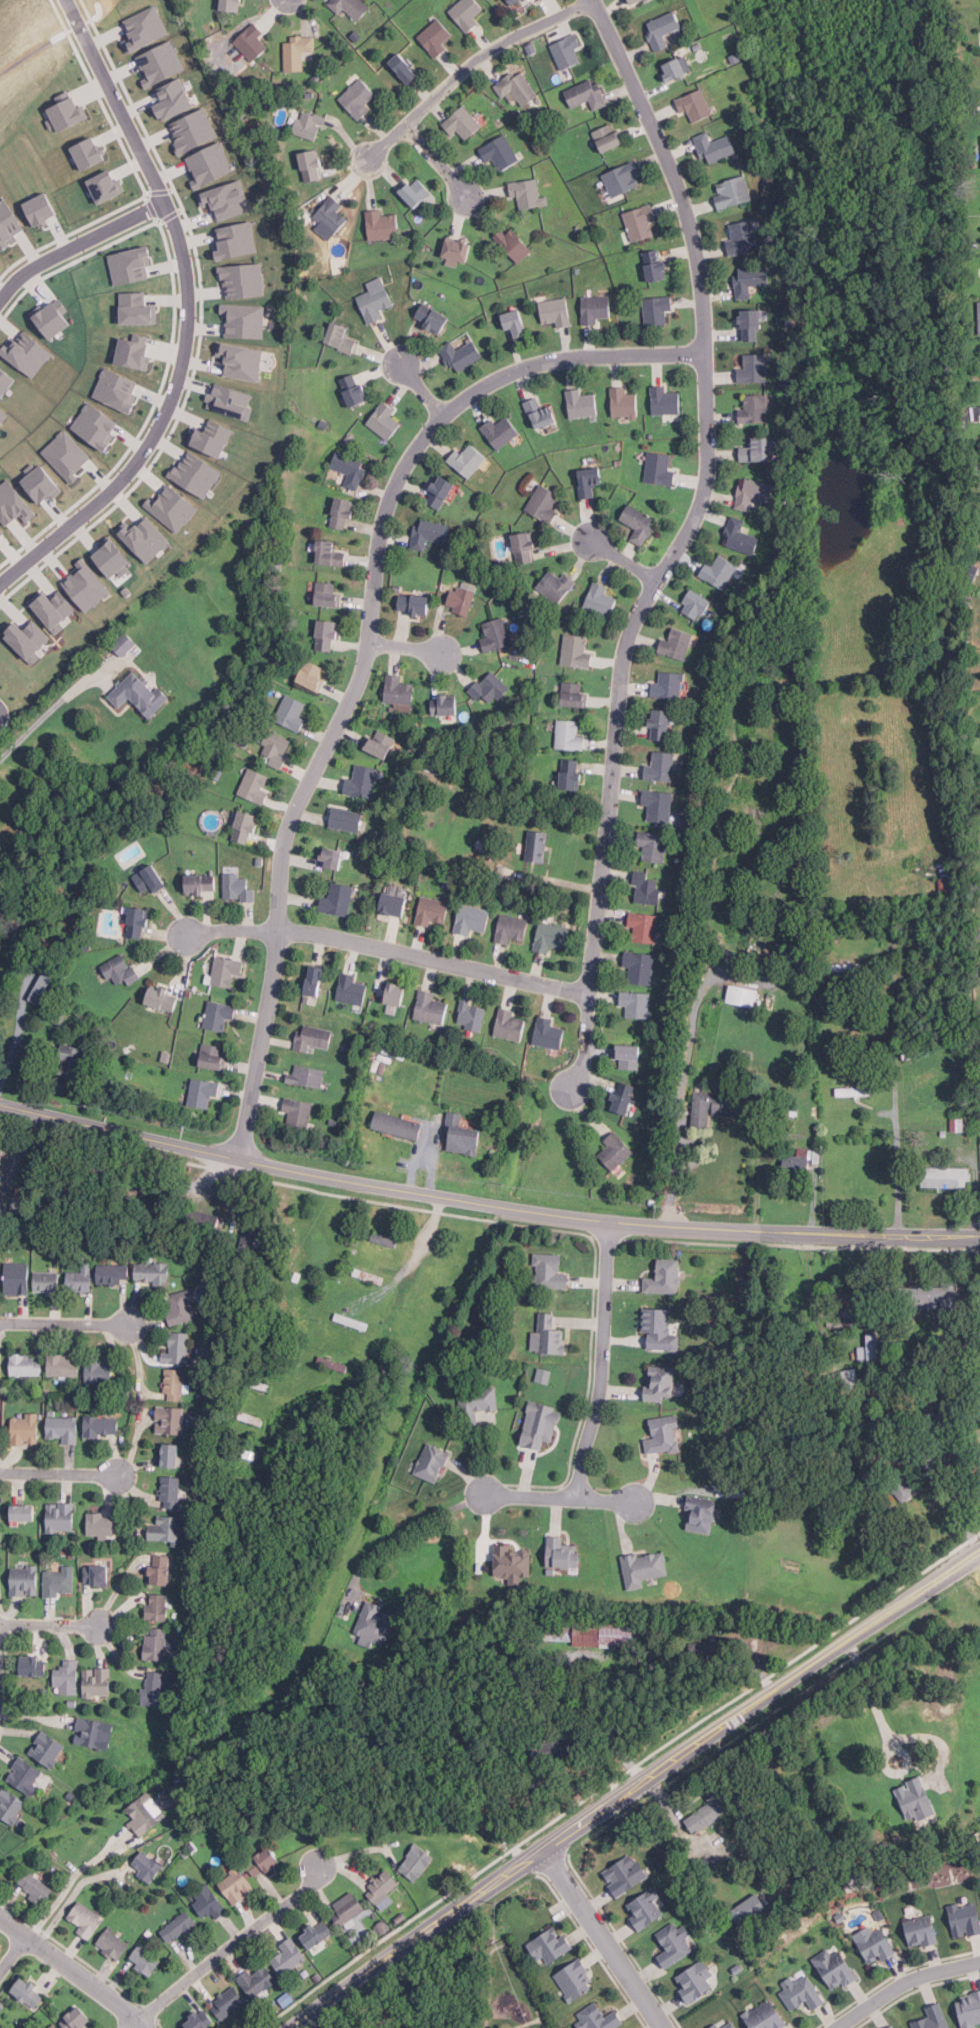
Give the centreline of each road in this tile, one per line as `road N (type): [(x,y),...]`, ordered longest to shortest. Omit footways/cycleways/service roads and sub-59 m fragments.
road 1 (residential): [(572,1087),(583,1073),(625,652),(696,518),(708,479),(703,294),(690,225),(594,0)]
road 2 (residential): [(239,1159),(272,1014),(284,850),(360,680),(383,522),(409,462),(444,418),(505,377),(559,361),(706,354)]
road 3 (secondary): [(0,1104),(344,1181),(557,1215),(979,1238)]
road 4 (residential): [(165,202),(187,277),(183,360),(167,407),(119,482),(0,581)]
road 5 (secondary): [(488,1885),(826,1660)]
road 6 (residential): [(192,934),(324,938),(589,996)]
road 7 (residential): [(442,1197),(358,1378),(291,1409),(279,1429)]
road 8 (residential): [(609,1221),(600,1398),(580,1497)]
road 9 (residential): [(138,2020),(319,1879),(323,1865)]
road 10 (secondary): [(296,2027),(488,1885)]
road 11 (residential): [(595,2),(490,49),(401,131)]
road 12 (residential): [(66,0),(165,202)]
road 13 (residential): [(545,1847),(666,2027)]
road 14 (residential): [(0,295),(37,266),(165,202)]
road 15 (secondary): [(826,1660),(979,1558)]
road 16 (residential): [(145,2027),(0,1918)]
road 17 (residential): [(838,2027),(905,1983),(979,1963)]
road 18 (residential): [(485,1493),(639,1500)]
road 19 (residential): [(0,1322),(133,1325)]
road 20 (residential): [(0,1471),(120,1475)]

